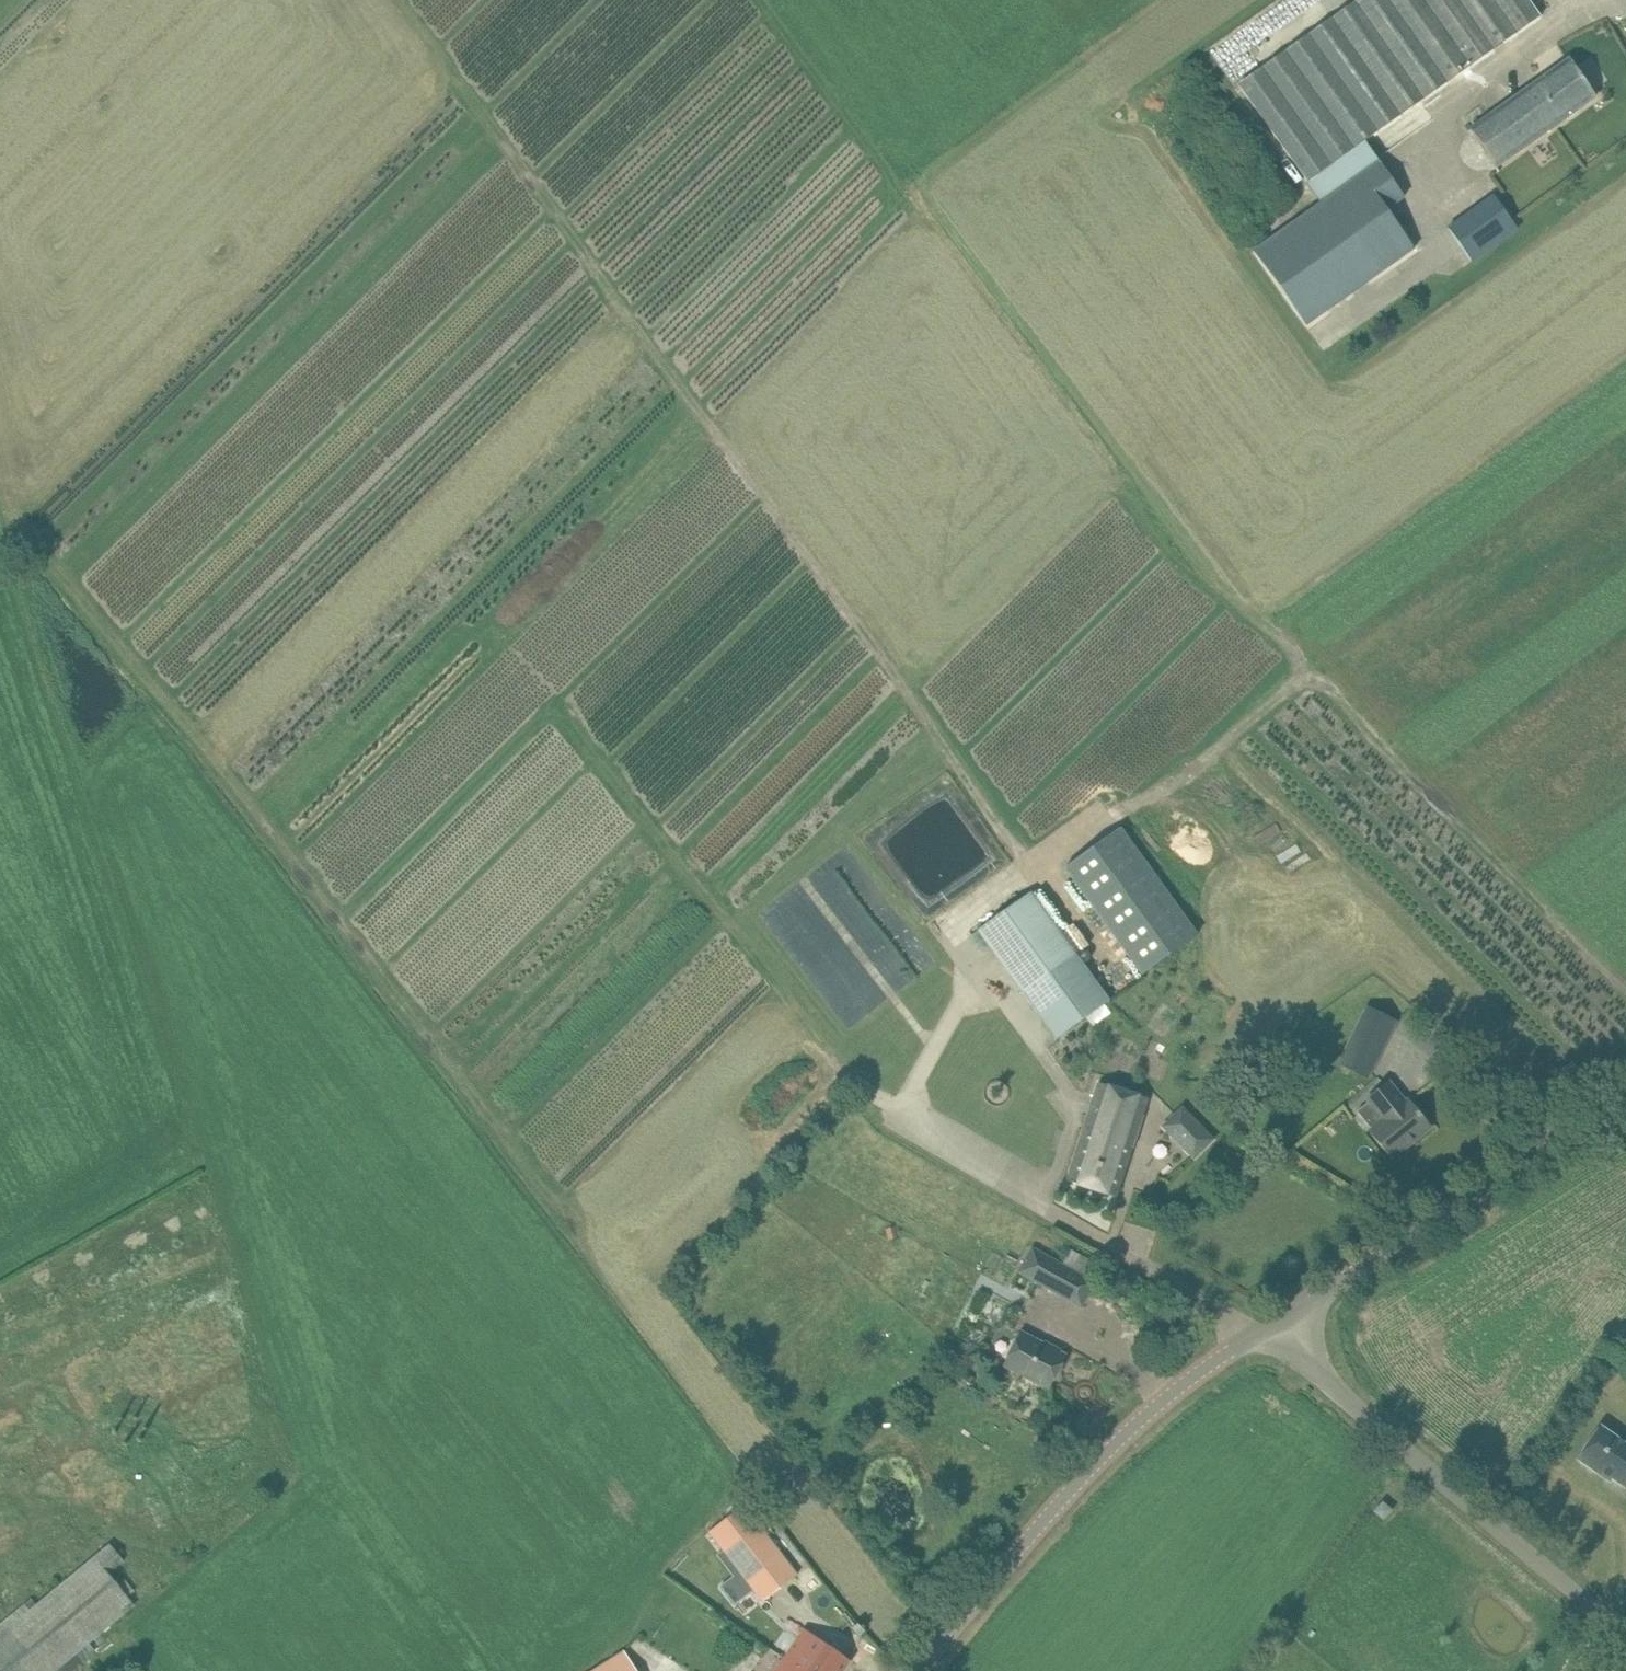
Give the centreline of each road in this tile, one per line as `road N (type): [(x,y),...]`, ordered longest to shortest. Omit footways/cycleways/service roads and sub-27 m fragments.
road 1 (unclassified): [(916,1670),(1057,1501),(1160,1404),(1282,1317)]
road 2 (unclassified): [(1625,1636),(1313,1364),(1282,1317)]
road 3 (unclassified): [(1282,1317),(1625,1107)]

